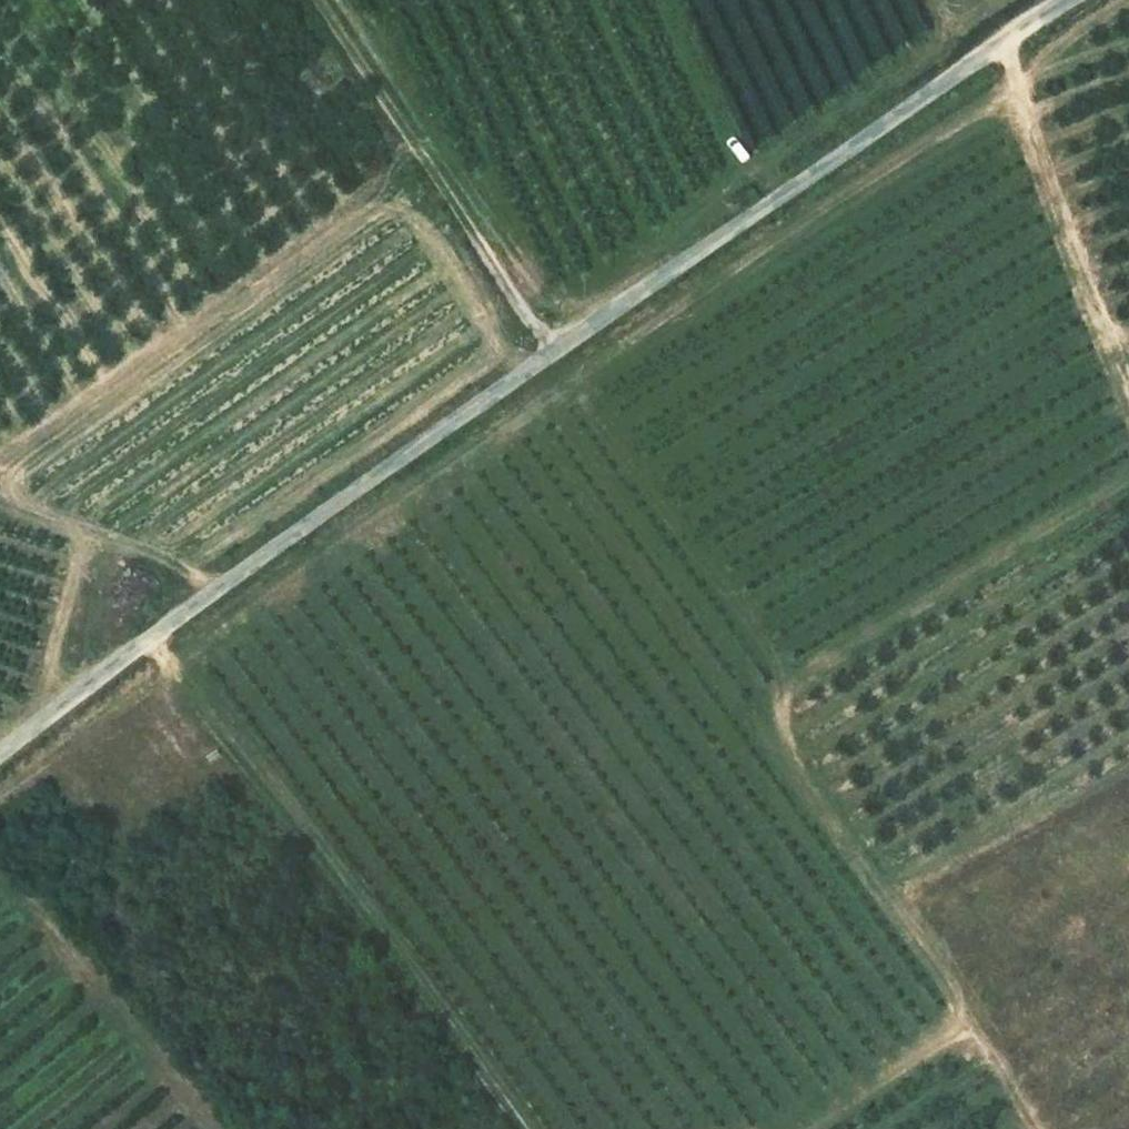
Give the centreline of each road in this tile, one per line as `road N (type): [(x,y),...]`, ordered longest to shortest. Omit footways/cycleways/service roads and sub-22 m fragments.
road 1 (unclassified): [(0,756),(150,635),(1070,0)]
road 2 (track): [(530,1128),(148,637)]
road 3 (track): [(1035,1128),(809,781),(780,682)]
road 4 (track): [(318,0),(554,350)]
road 5 (track): [(780,682),(1128,478)]
road 6 (track): [(1002,41),(1128,374)]
road 7 (track): [(976,1029),(813,1128)]

